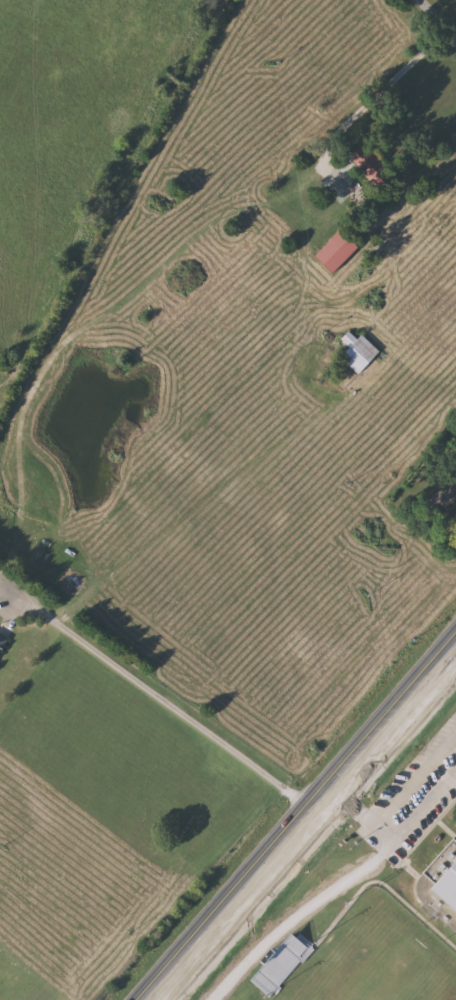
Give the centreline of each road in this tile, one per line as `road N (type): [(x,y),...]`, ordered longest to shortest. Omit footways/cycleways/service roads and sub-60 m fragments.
road 1 (primary): [(137,999),(455,628)]
road 2 (residential): [(352,112),(446,24)]

